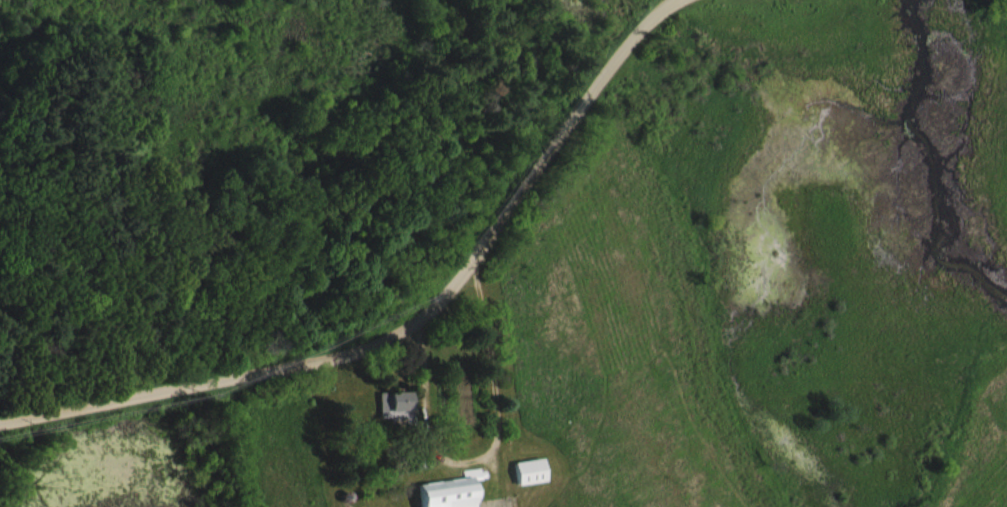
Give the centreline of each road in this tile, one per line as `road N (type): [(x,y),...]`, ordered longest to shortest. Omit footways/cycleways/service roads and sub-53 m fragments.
road 1 (residential): [(671,0),(617,54),(449,290),(312,350),(0,423)]

